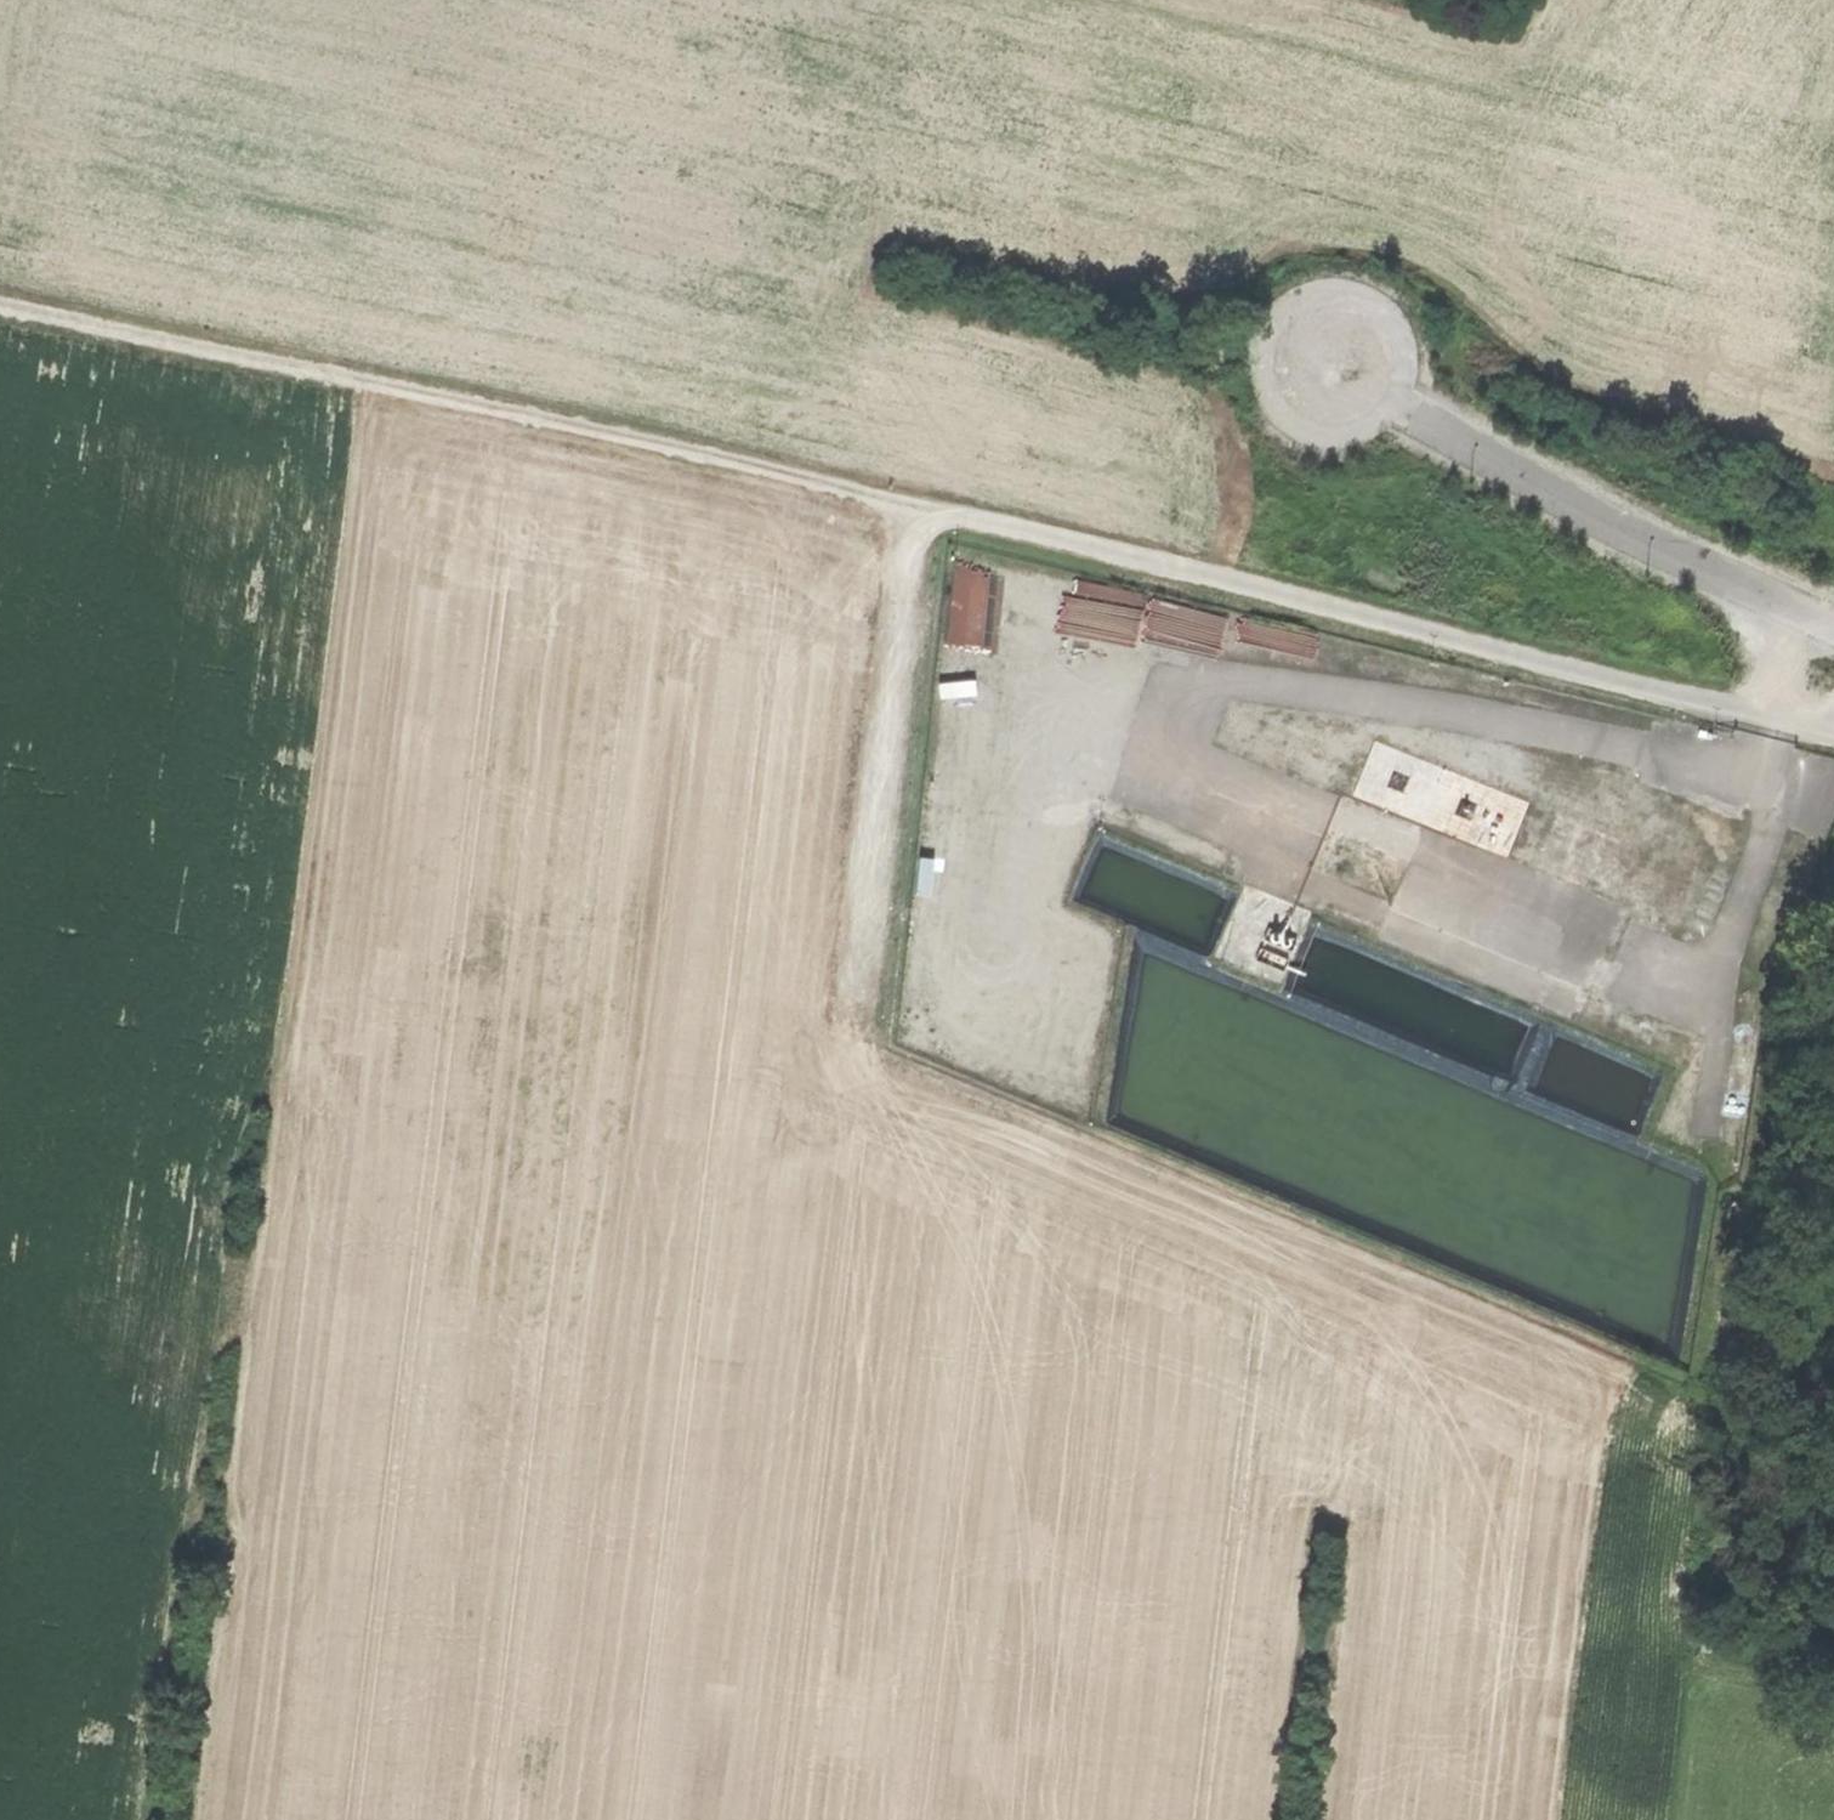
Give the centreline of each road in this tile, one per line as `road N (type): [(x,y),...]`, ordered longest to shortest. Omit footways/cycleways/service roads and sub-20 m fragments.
road 1 (track): [(1833,730),(921,502),(0,303)]
road 2 (unclassified): [(1833,619),(1620,527),(1318,359)]

